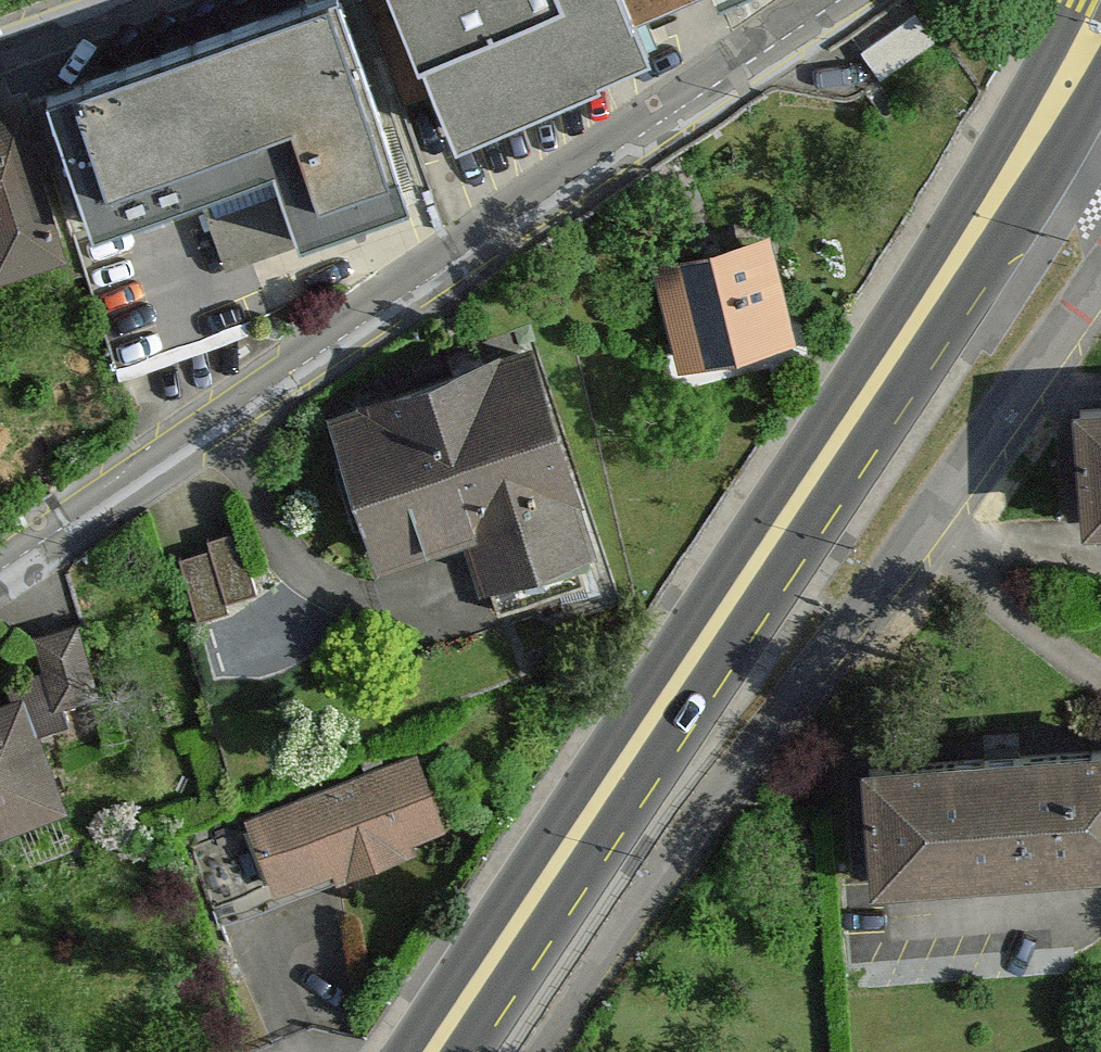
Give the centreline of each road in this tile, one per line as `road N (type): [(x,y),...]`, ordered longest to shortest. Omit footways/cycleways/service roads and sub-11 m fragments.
road 1 (secondary): [(444,1051),(940,305),(1033,144)]
road 2 (residential): [(0,577),(847,0)]
road 3 (residential): [(555,1051),(800,714),(1100,261)]
road 4 (secondary): [(1033,144),(1100,16)]
road 5 (residential): [(132,0),(0,58)]

